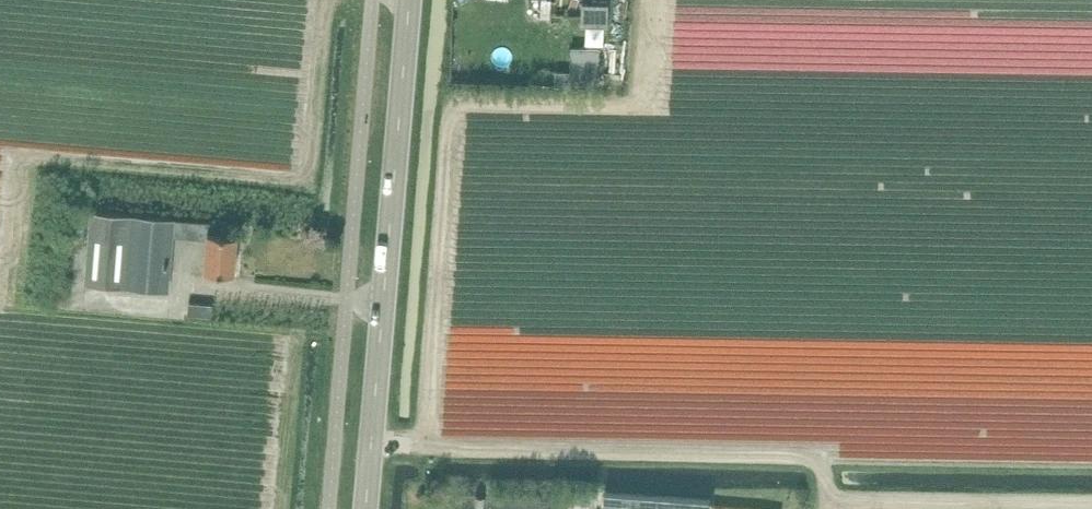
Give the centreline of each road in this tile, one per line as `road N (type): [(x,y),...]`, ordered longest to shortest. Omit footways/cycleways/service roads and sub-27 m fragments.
road 1 (tertiary): [(368,508),(412,0)]

